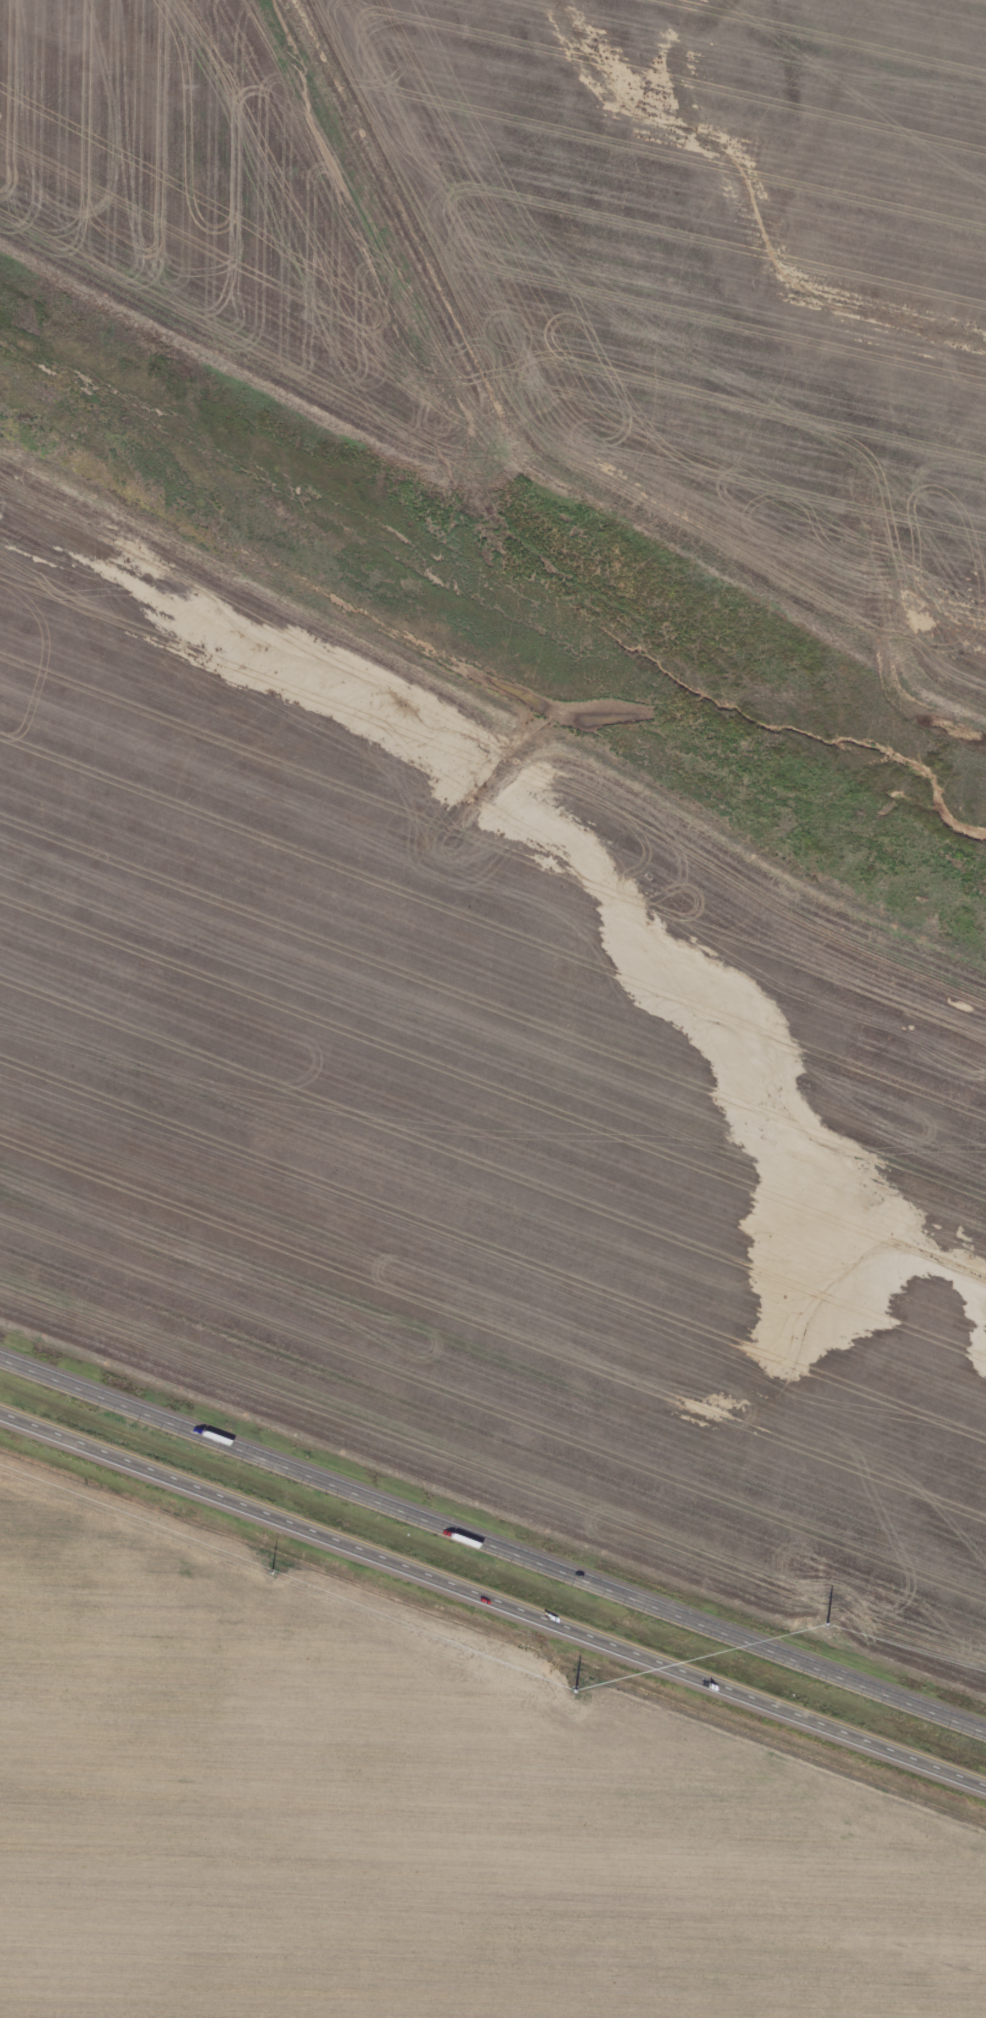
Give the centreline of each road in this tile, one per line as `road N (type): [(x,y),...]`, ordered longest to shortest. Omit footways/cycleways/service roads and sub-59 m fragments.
road 1 (trunk): [(985,1732),(0,1356)]
road 2 (trunk): [(0,1420),(985,1795)]

